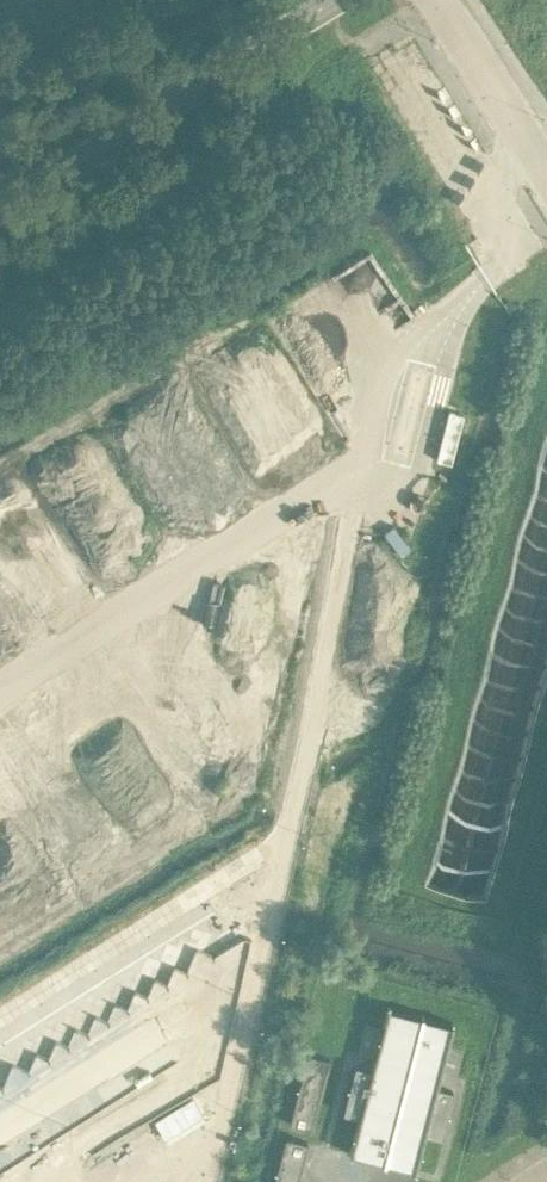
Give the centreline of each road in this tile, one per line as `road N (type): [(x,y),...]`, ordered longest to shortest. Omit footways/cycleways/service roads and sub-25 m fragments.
road 1 (unclassified): [(331,0),(0,212)]
road 2 (unclassified): [(546,175),(435,0)]

